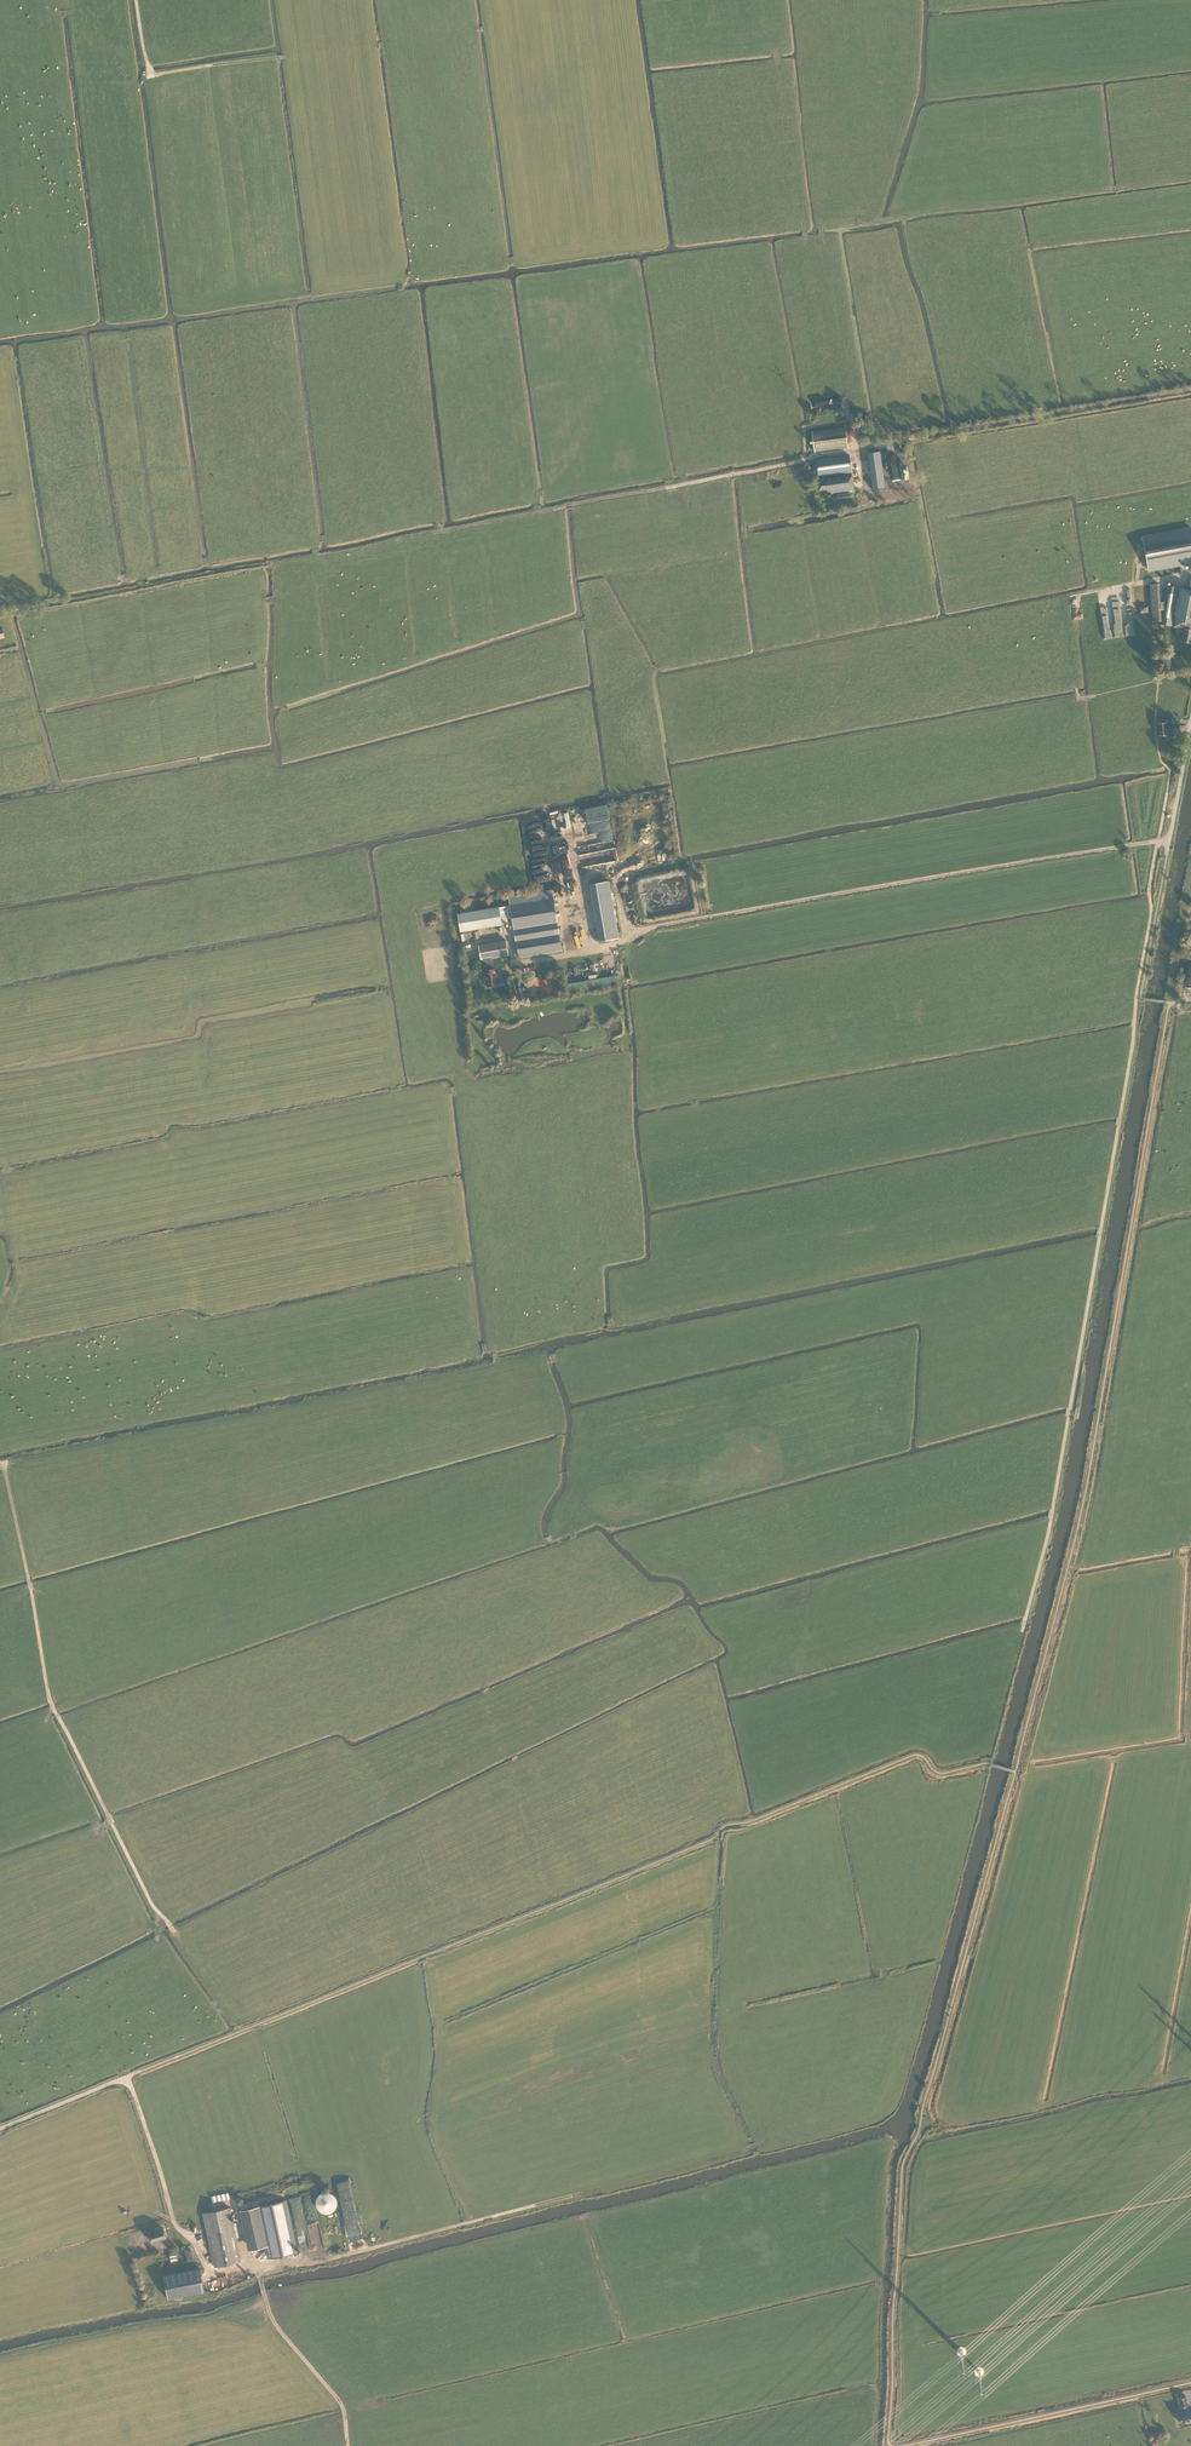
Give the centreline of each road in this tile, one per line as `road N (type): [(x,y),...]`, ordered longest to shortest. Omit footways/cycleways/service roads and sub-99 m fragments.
road 1 (track): [(576,2193),(346,2254),(215,2275),(192,2240)]
road 2 (track): [(856,451),(1190,390)]
road 3 (track): [(269,563),(0,613)]
road 4 (track): [(1158,841),(1171,772),(1157,729),(1161,681),(1080,700),(1079,689)]
road 5 (track): [(348,2445),(340,2401),(272,2318),(256,2266)]
road 6 (unclassified): [(0,2128),(127,2076)]
road 7 (track): [(1169,1003),(1190,879)]

